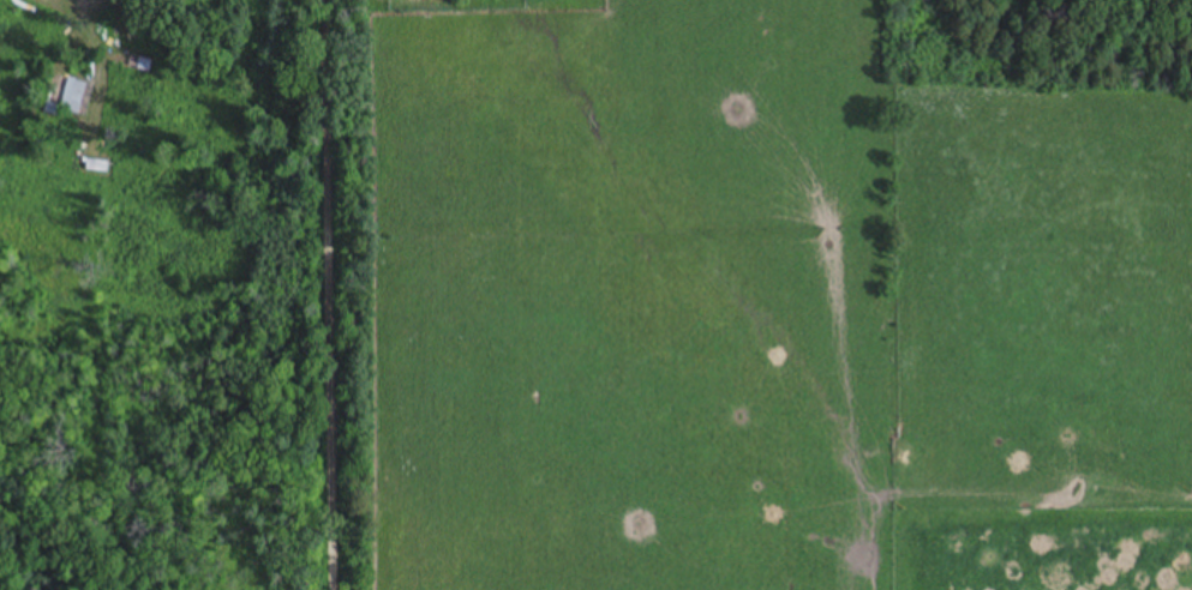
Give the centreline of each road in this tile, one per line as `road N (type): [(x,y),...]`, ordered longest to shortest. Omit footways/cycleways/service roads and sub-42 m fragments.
road 1 (residential): [(320,589),(337,0)]

